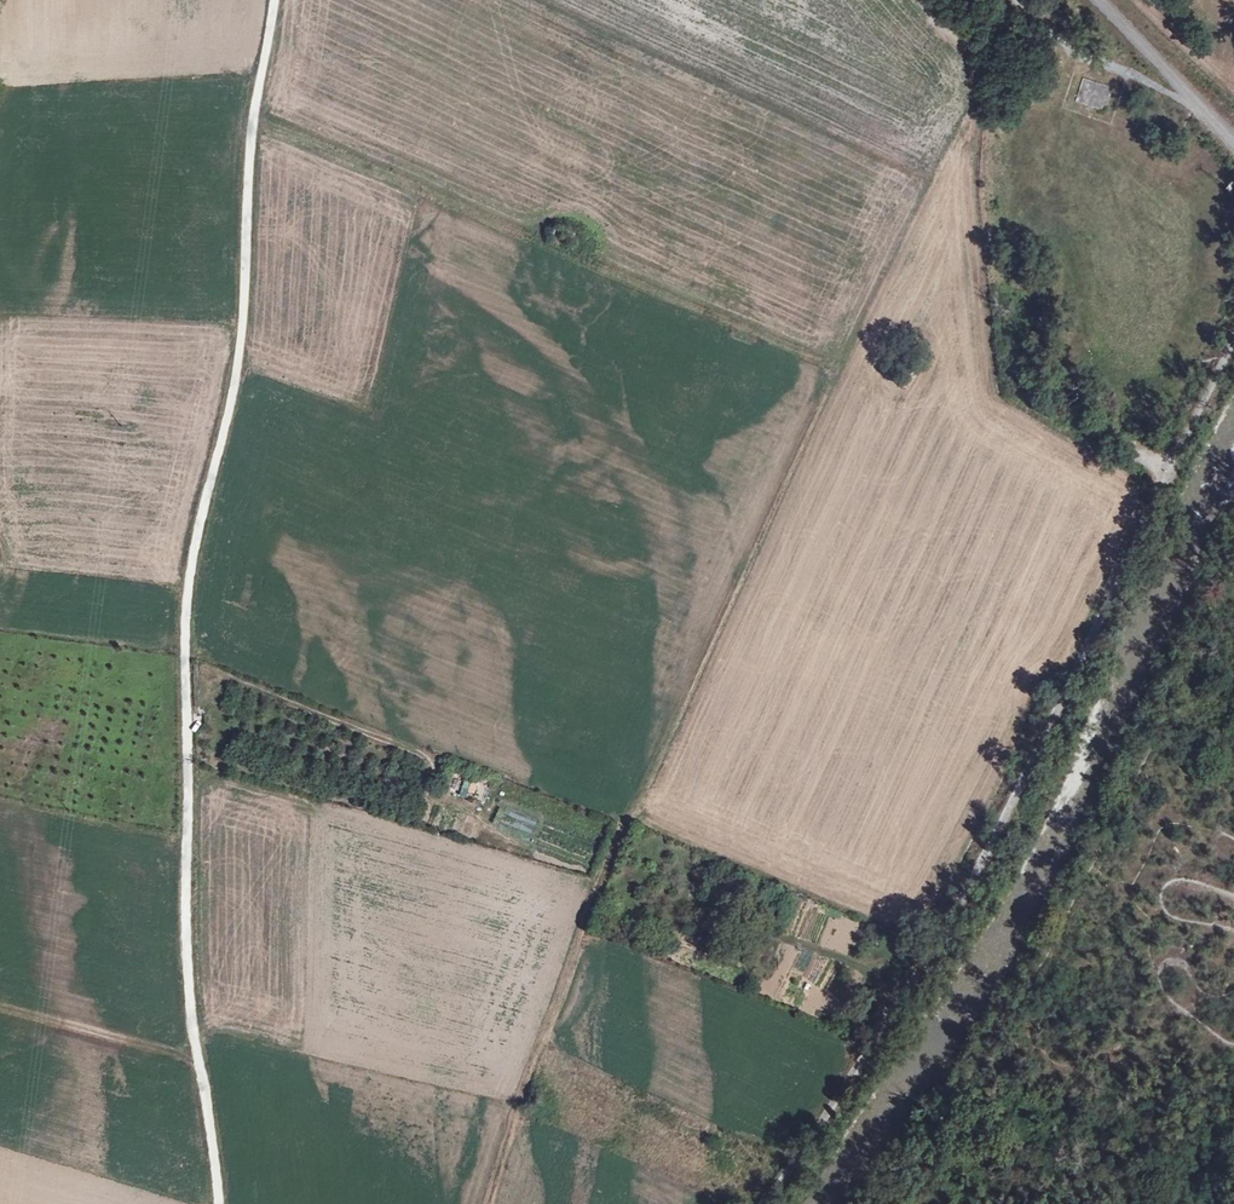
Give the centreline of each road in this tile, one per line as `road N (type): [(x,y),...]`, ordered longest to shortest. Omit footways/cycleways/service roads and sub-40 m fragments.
road 1 (track): [(219,1203),(187,953),(186,623),(194,550),(235,384),(251,134),(274,0)]
road 2 (unclassified): [(1184,454),(1001,831),(886,1042),(770,1203)]
road 3 (track): [(1221,124),(1165,89),(1069,53)]

